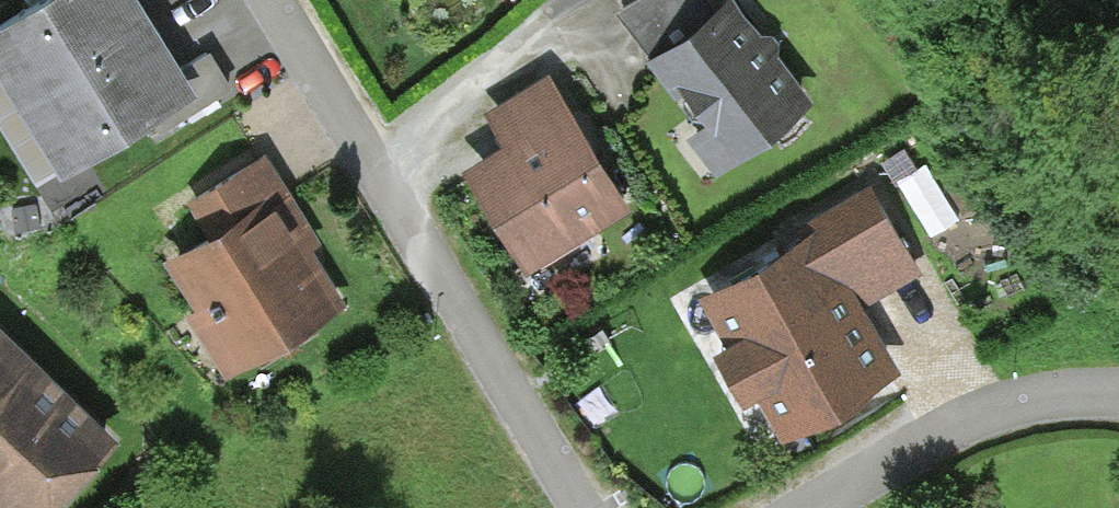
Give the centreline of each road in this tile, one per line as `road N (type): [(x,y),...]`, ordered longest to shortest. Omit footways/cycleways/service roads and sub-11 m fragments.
road 1 (residential): [(564,507),(263,0)]
road 2 (residential): [(802,507),(932,436),(1025,406),(1118,402)]

